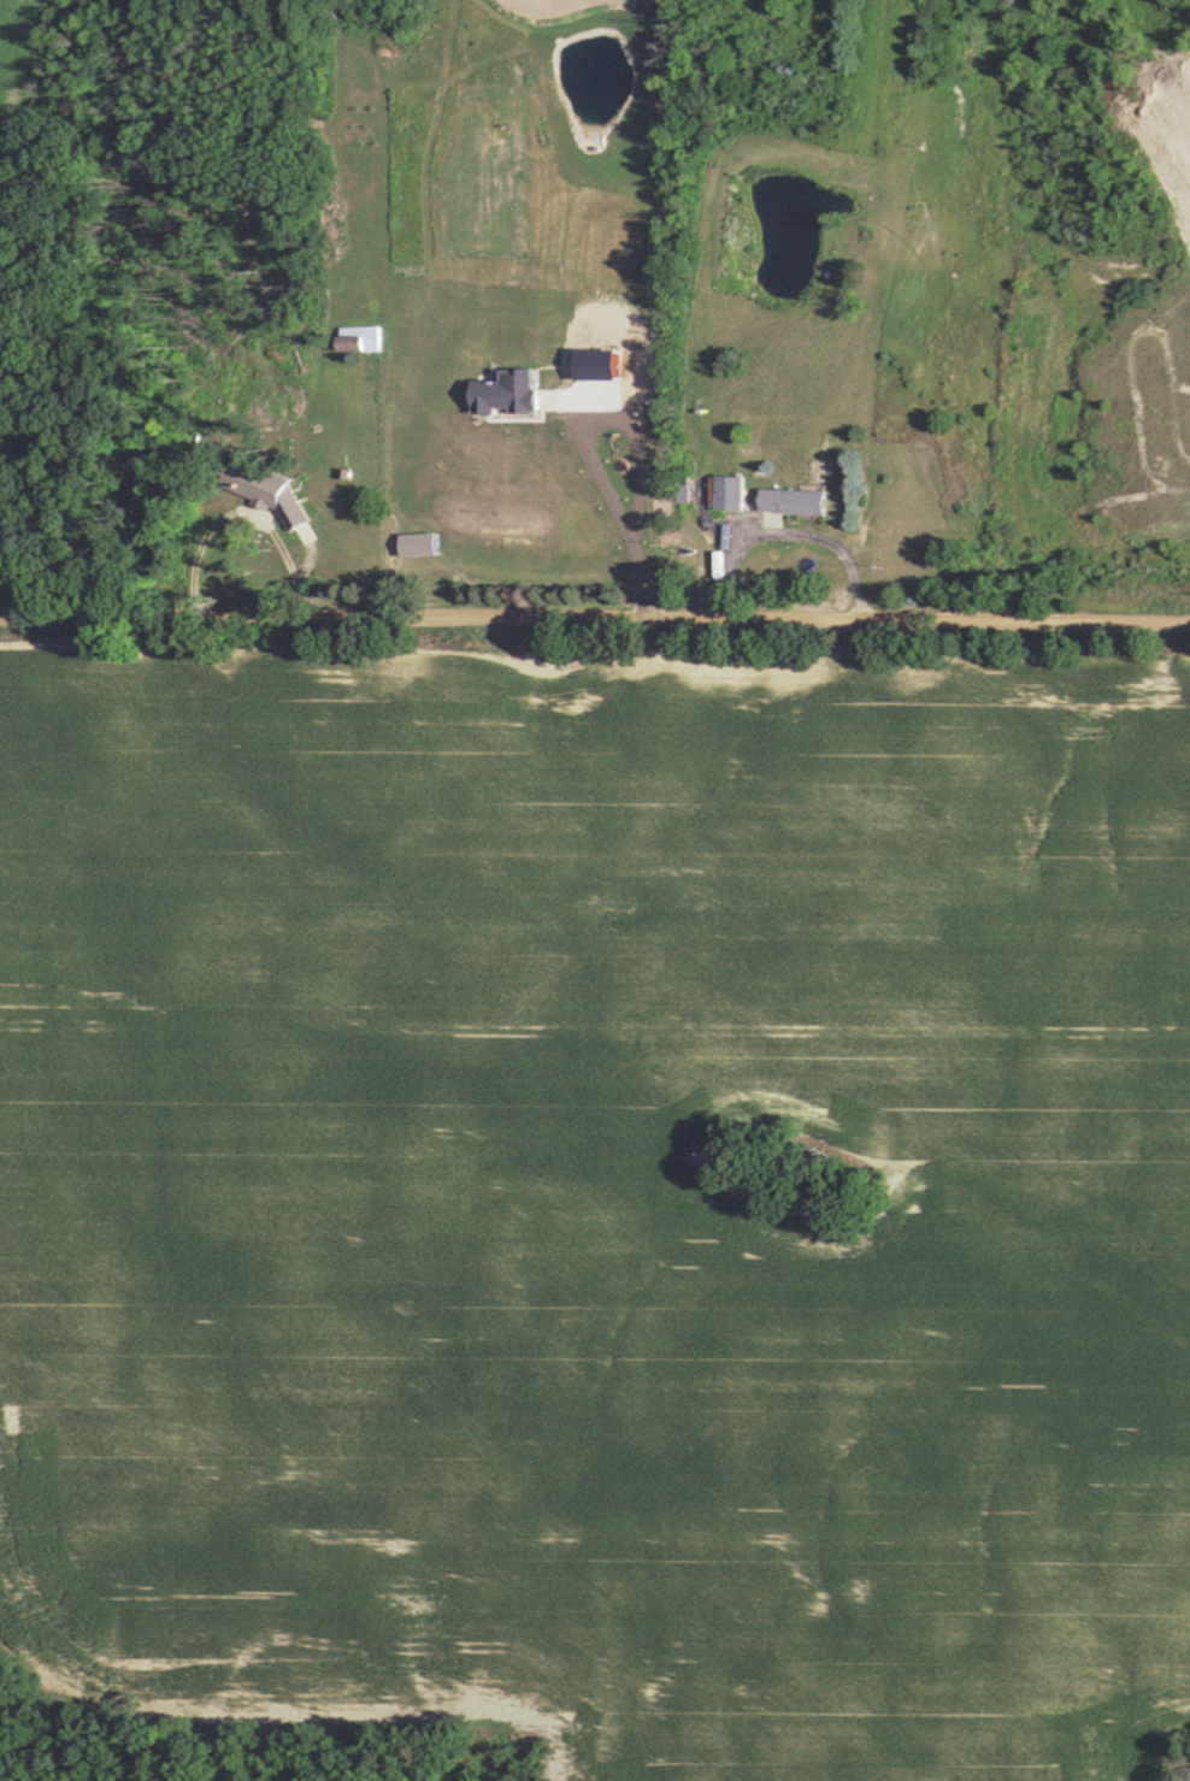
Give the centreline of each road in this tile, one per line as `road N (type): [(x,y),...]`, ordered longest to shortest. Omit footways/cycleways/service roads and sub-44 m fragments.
road 1 (residential): [(1189,619),(0,611)]

